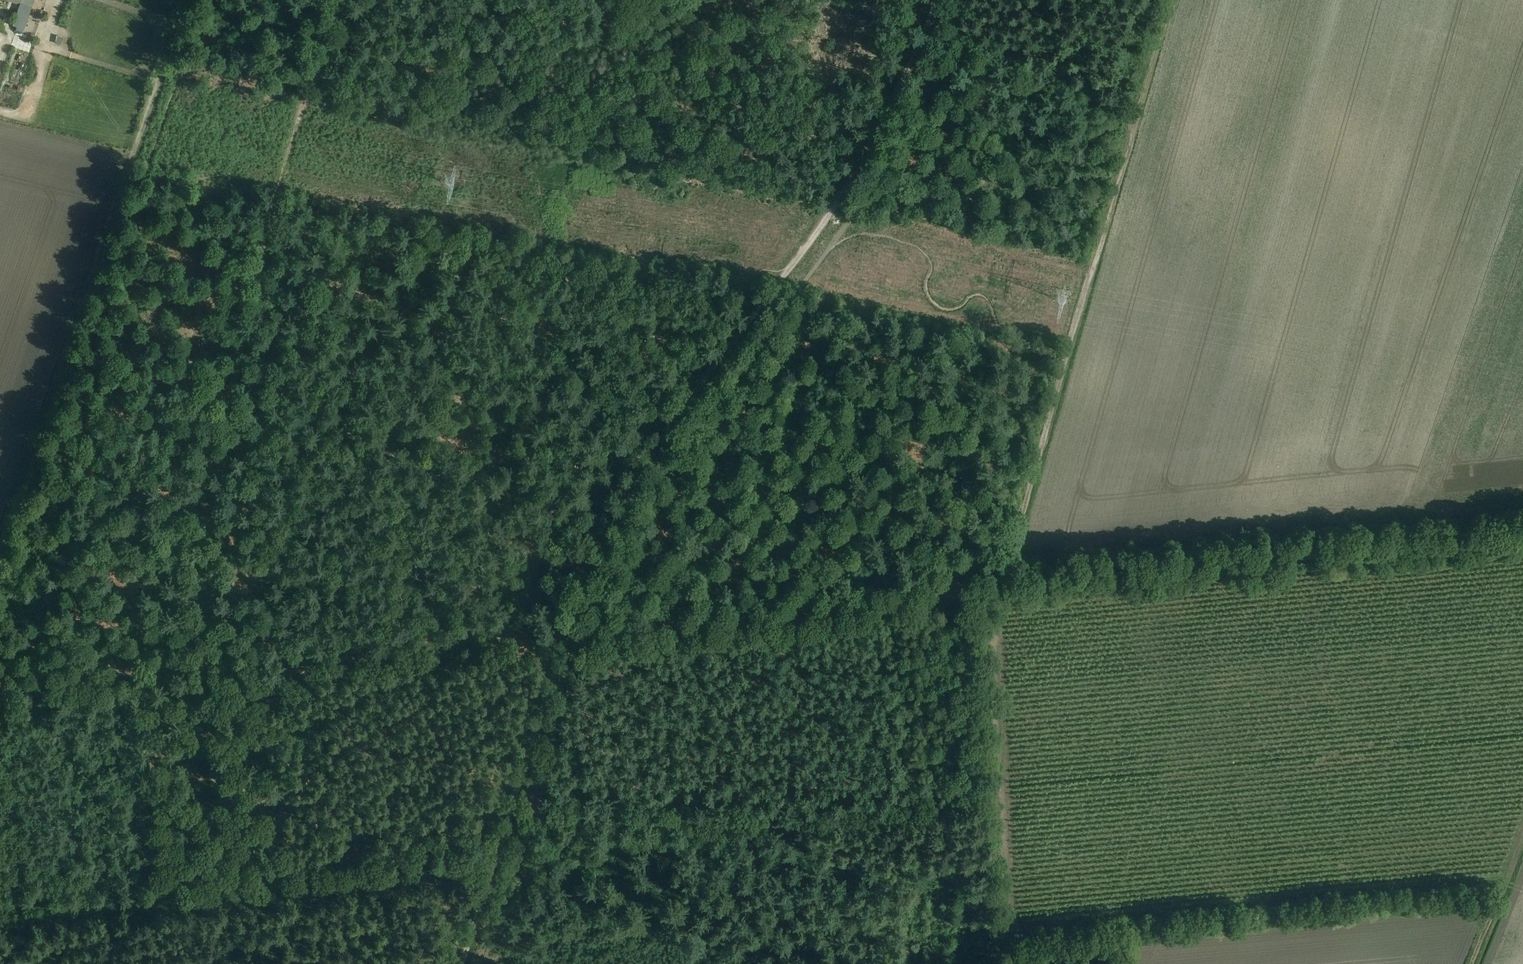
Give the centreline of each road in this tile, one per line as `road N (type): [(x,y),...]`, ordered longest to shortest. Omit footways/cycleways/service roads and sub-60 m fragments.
road 1 (track): [(0,553),(185,0)]
road 2 (track): [(564,627),(0,683)]
road 3 (track): [(1004,584),(1522,538)]
road 4 (track): [(699,372),(578,375),(408,309),(265,270),(276,207)]
road 5 (track): [(1004,584),(1137,109)]
road 6 (track): [(564,627),(655,436),(780,268)]
road 7 (track): [(993,585),(1005,928),(990,963)]
road 8 (track): [(460,963),(564,627)]
road 9 (track): [(564,627),(894,594)]
road 10 (track): [(780,268),(870,137),(930,0)]
road 11 (track): [(276,207),(321,77),(372,0)]
road 12 (track): [(1137,109),(942,23)]
road 13 (track): [(112,210),(190,253),(265,270)]
road 14 (track): [(1522,841),(1472,963)]

